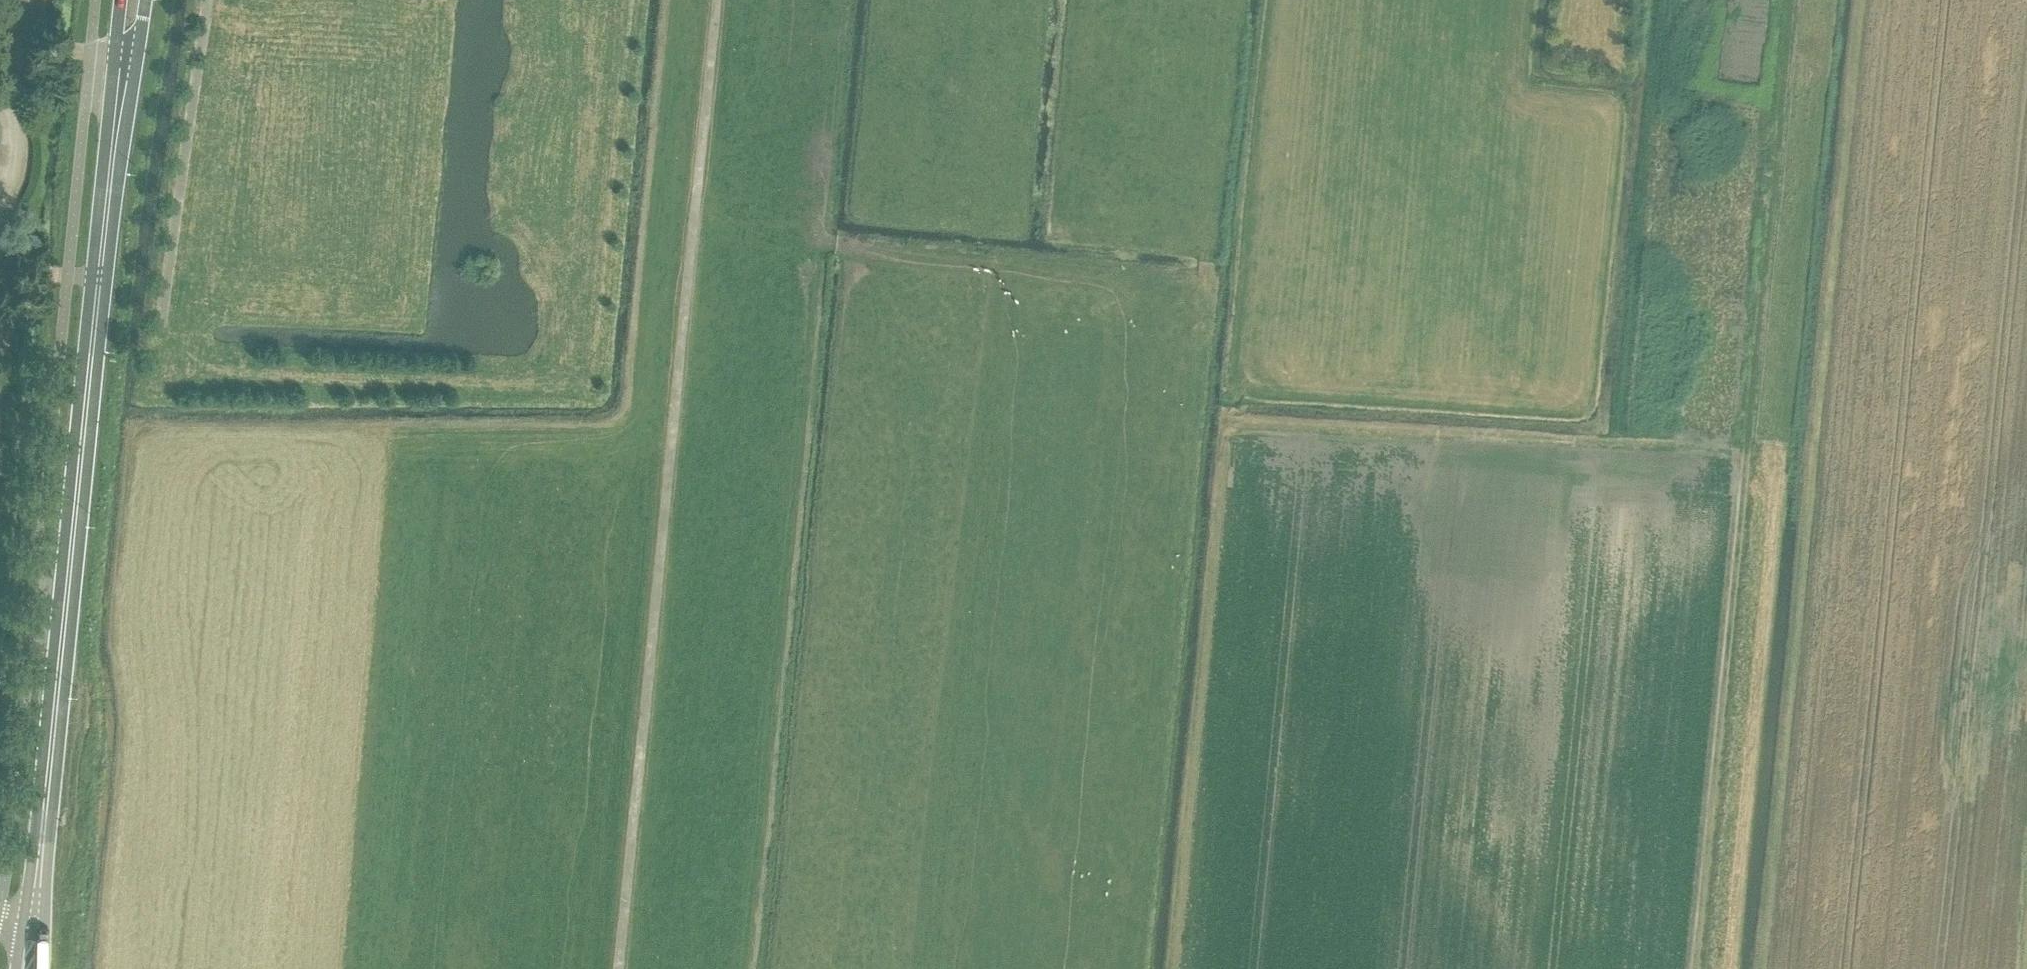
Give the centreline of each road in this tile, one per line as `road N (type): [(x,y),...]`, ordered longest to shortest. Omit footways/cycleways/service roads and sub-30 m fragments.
road 1 (track): [(617,968),(716,0)]
road 2 (track): [(1695,968),(1791,0)]
road 3 (primary): [(30,947),(125,58)]
road 4 (track): [(207,0),(161,324)]

